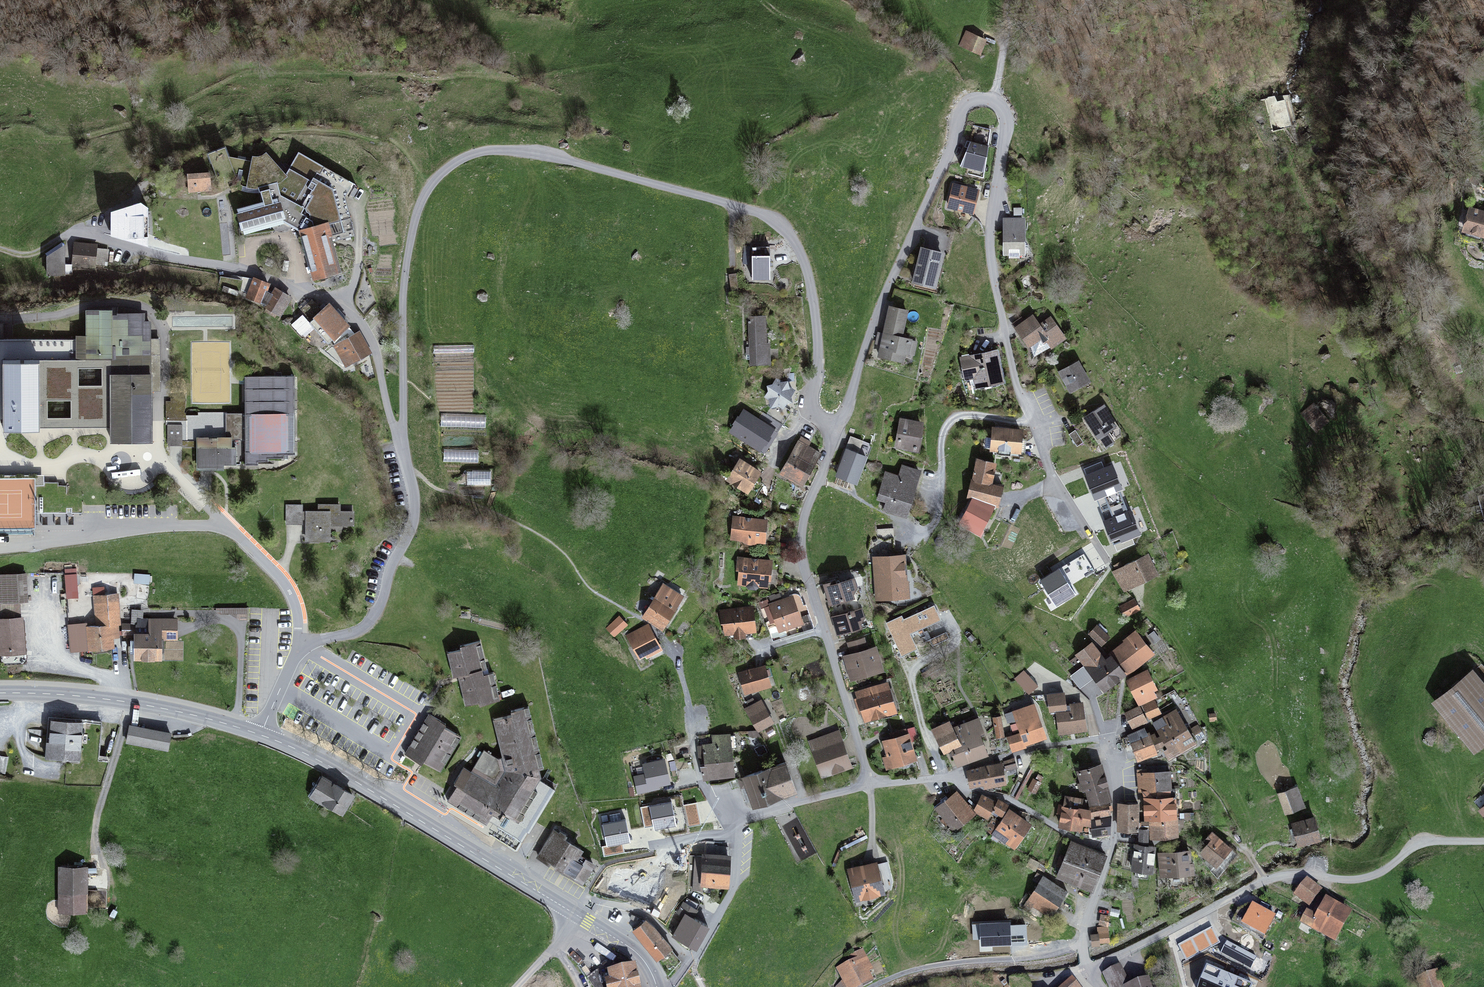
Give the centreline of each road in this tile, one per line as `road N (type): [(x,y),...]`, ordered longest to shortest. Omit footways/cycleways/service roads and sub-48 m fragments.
road 1 (motorway): [(0,433),(1483,719)]
road 2 (residential): [(402,441),(403,288),(416,216),(449,166),(500,150),(577,163),(774,219),(811,281),(820,364),(814,407),(839,425)]
road 3 (residential): [(839,425),(958,116),(974,100),(993,100),(1008,127),(991,258),(1020,392),(1050,472)]
road 4 (track): [(0,141),(78,137),(150,121),(241,74),(509,79),(633,61)]
road 5 (residential): [(402,441),(374,343),(343,300),(73,232)]
road 6 (residential): [(1089,971),(1268,880),(1361,879),(1421,843),(1483,842)]
road 7 (residential): [(870,785),(802,549),(808,504),(839,425)]
road 8 (residential): [(261,735),(302,646),(355,631),(380,606),(415,518),(402,441)]
road 9 (primary): [(574,913),(332,768),(261,735)]
road 10 (residential): [(695,956),(734,886),(740,819),(870,785)]
road 11 (primary): [(261,735),(131,703),(0,694)]
road 12 (residential): [(1089,971),(1088,920),(1114,839),(1114,738)]

